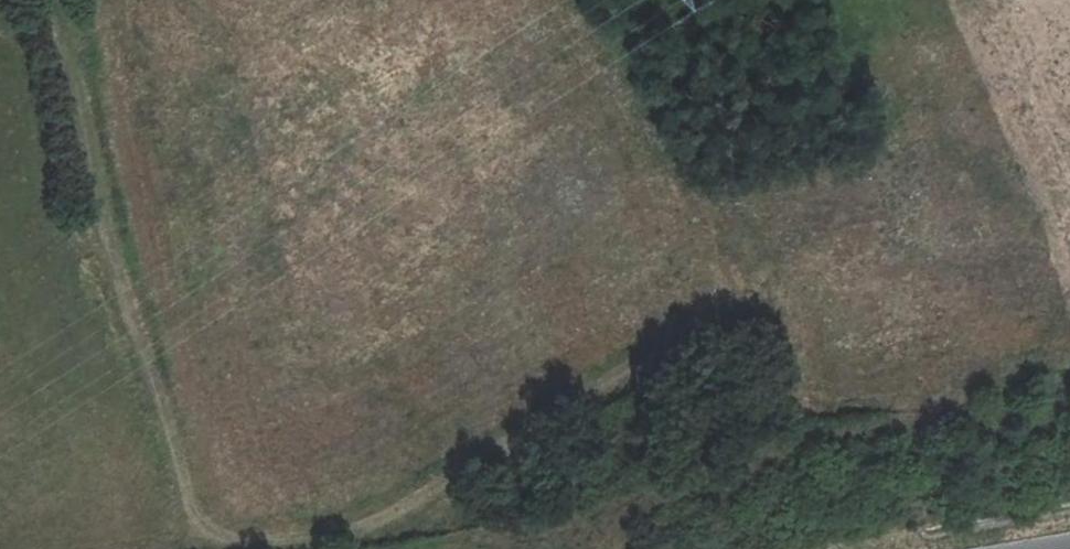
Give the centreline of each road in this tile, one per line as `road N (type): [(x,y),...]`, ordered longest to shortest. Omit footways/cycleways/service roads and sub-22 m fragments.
road 1 (track): [(53,0),(69,42),(105,236),(191,506),(214,534),(270,543),(383,517),(723,309)]

